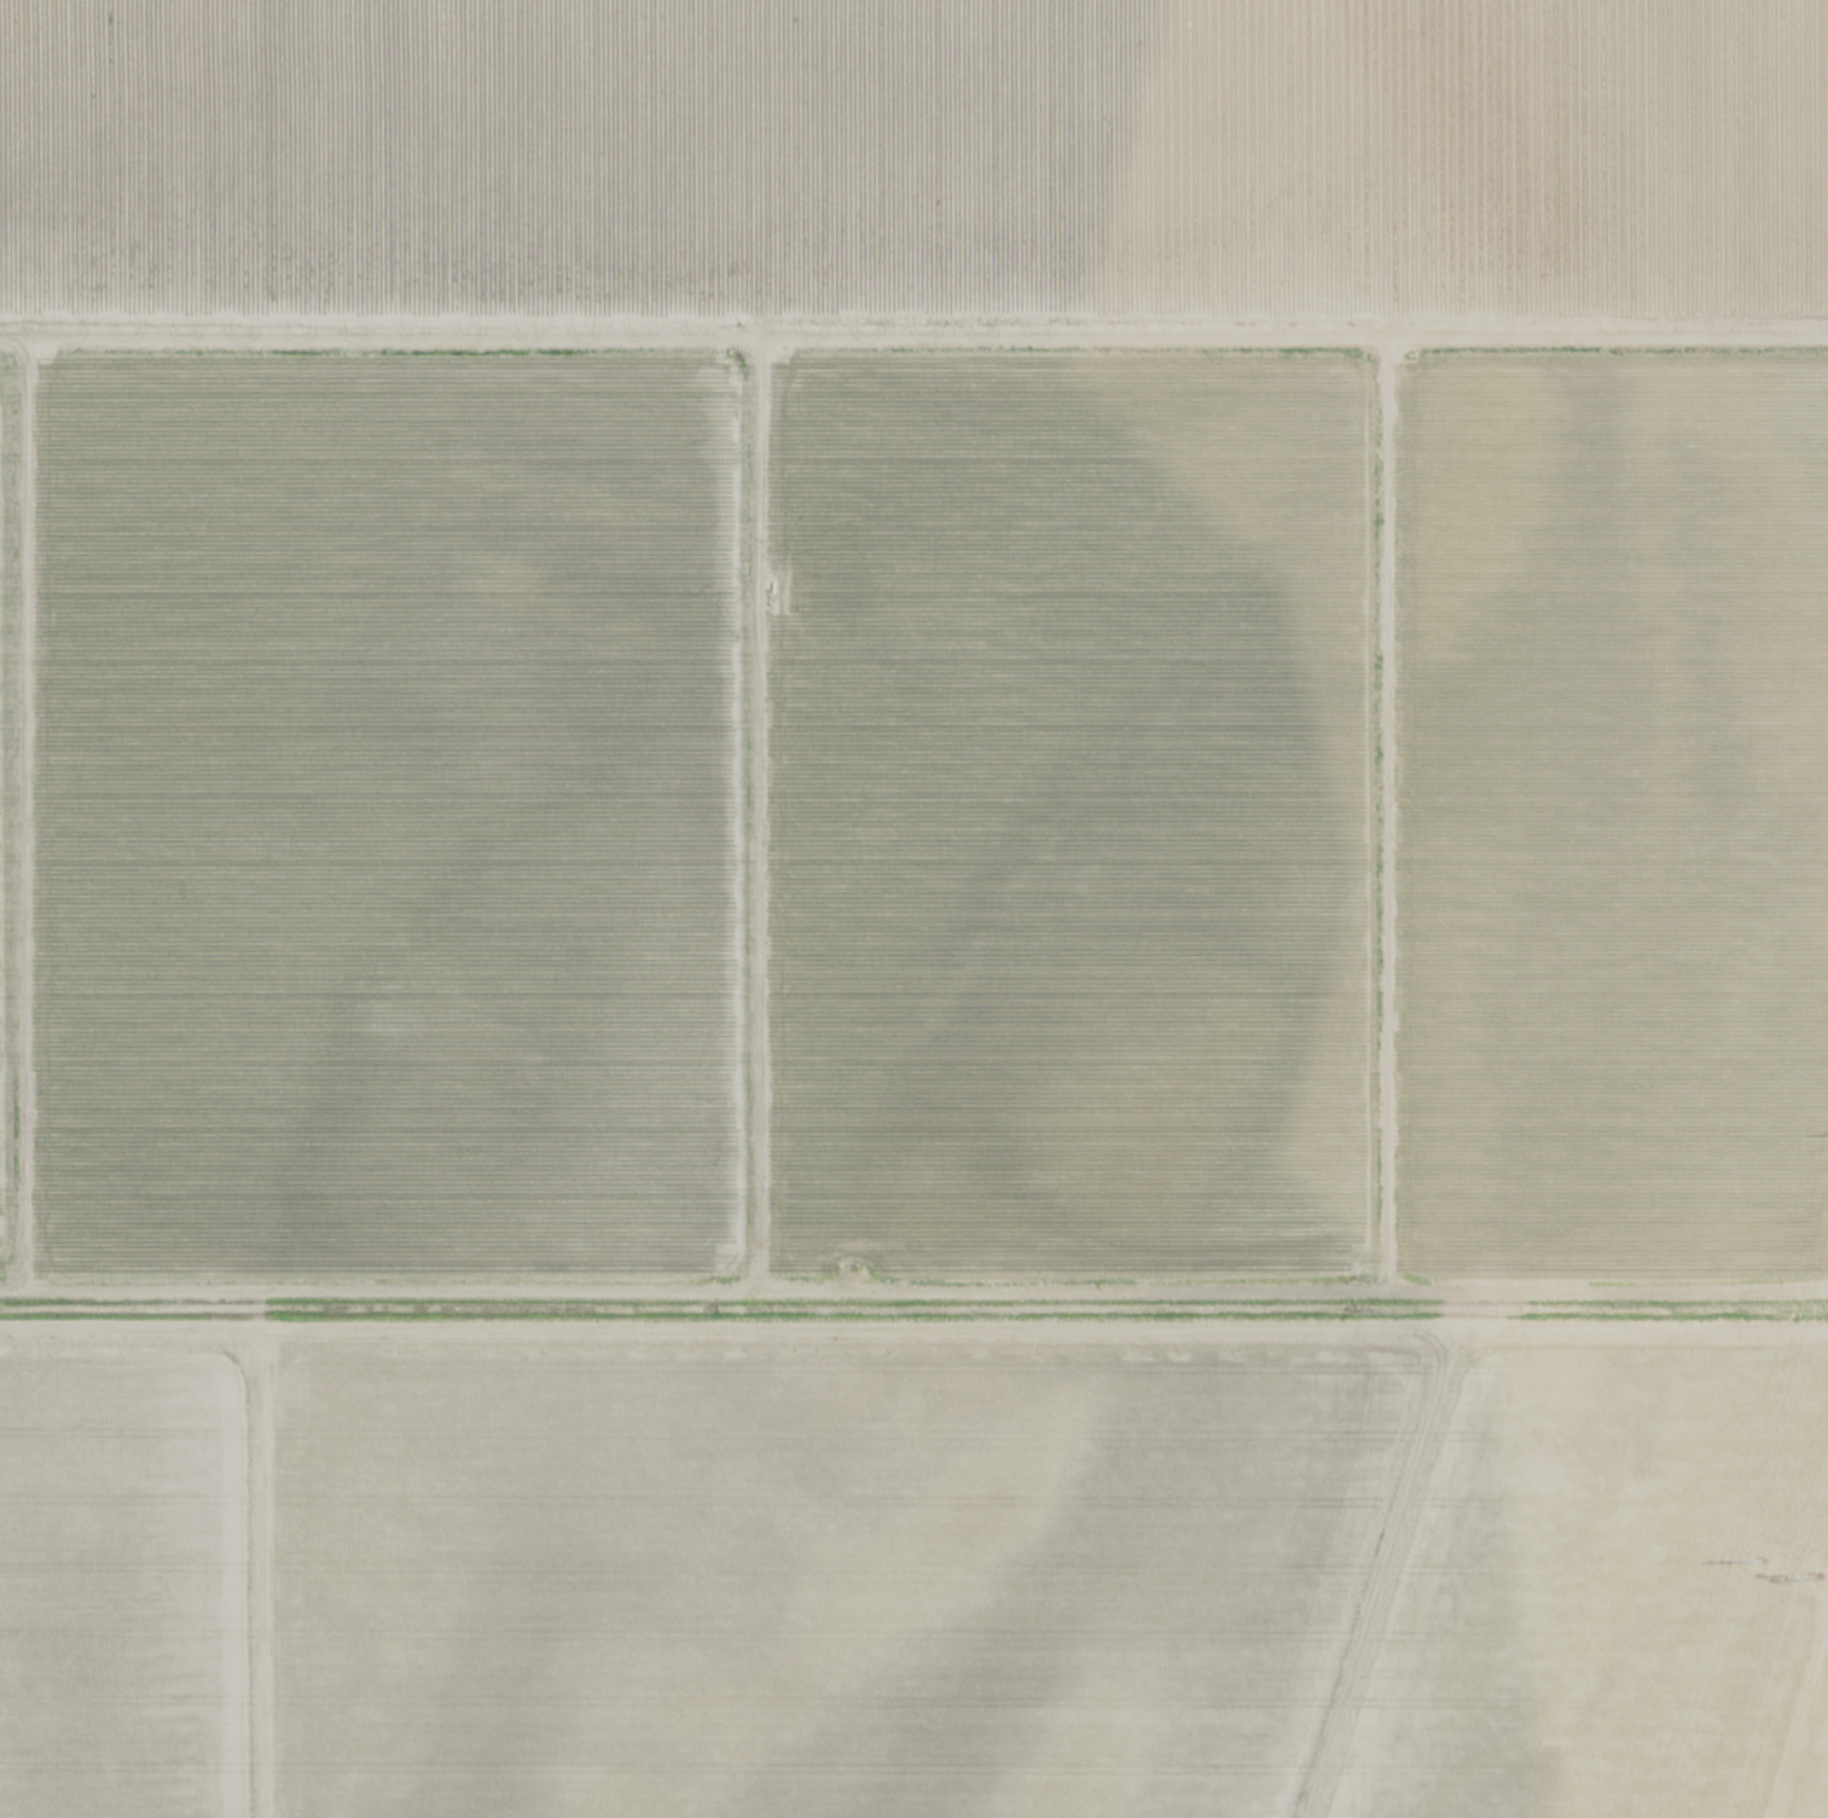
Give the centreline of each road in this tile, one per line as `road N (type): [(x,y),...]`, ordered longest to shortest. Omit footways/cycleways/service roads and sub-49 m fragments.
road 1 (track): [(0,1307),(663,1303),(830,1260),(1097,1261),(1324,1247),(1827,1313)]
road 2 (track): [(0,581),(1827,579)]
road 3 (track): [(0,596),(187,728),(263,803),(666,1229),(687,1256),(698,1298)]

